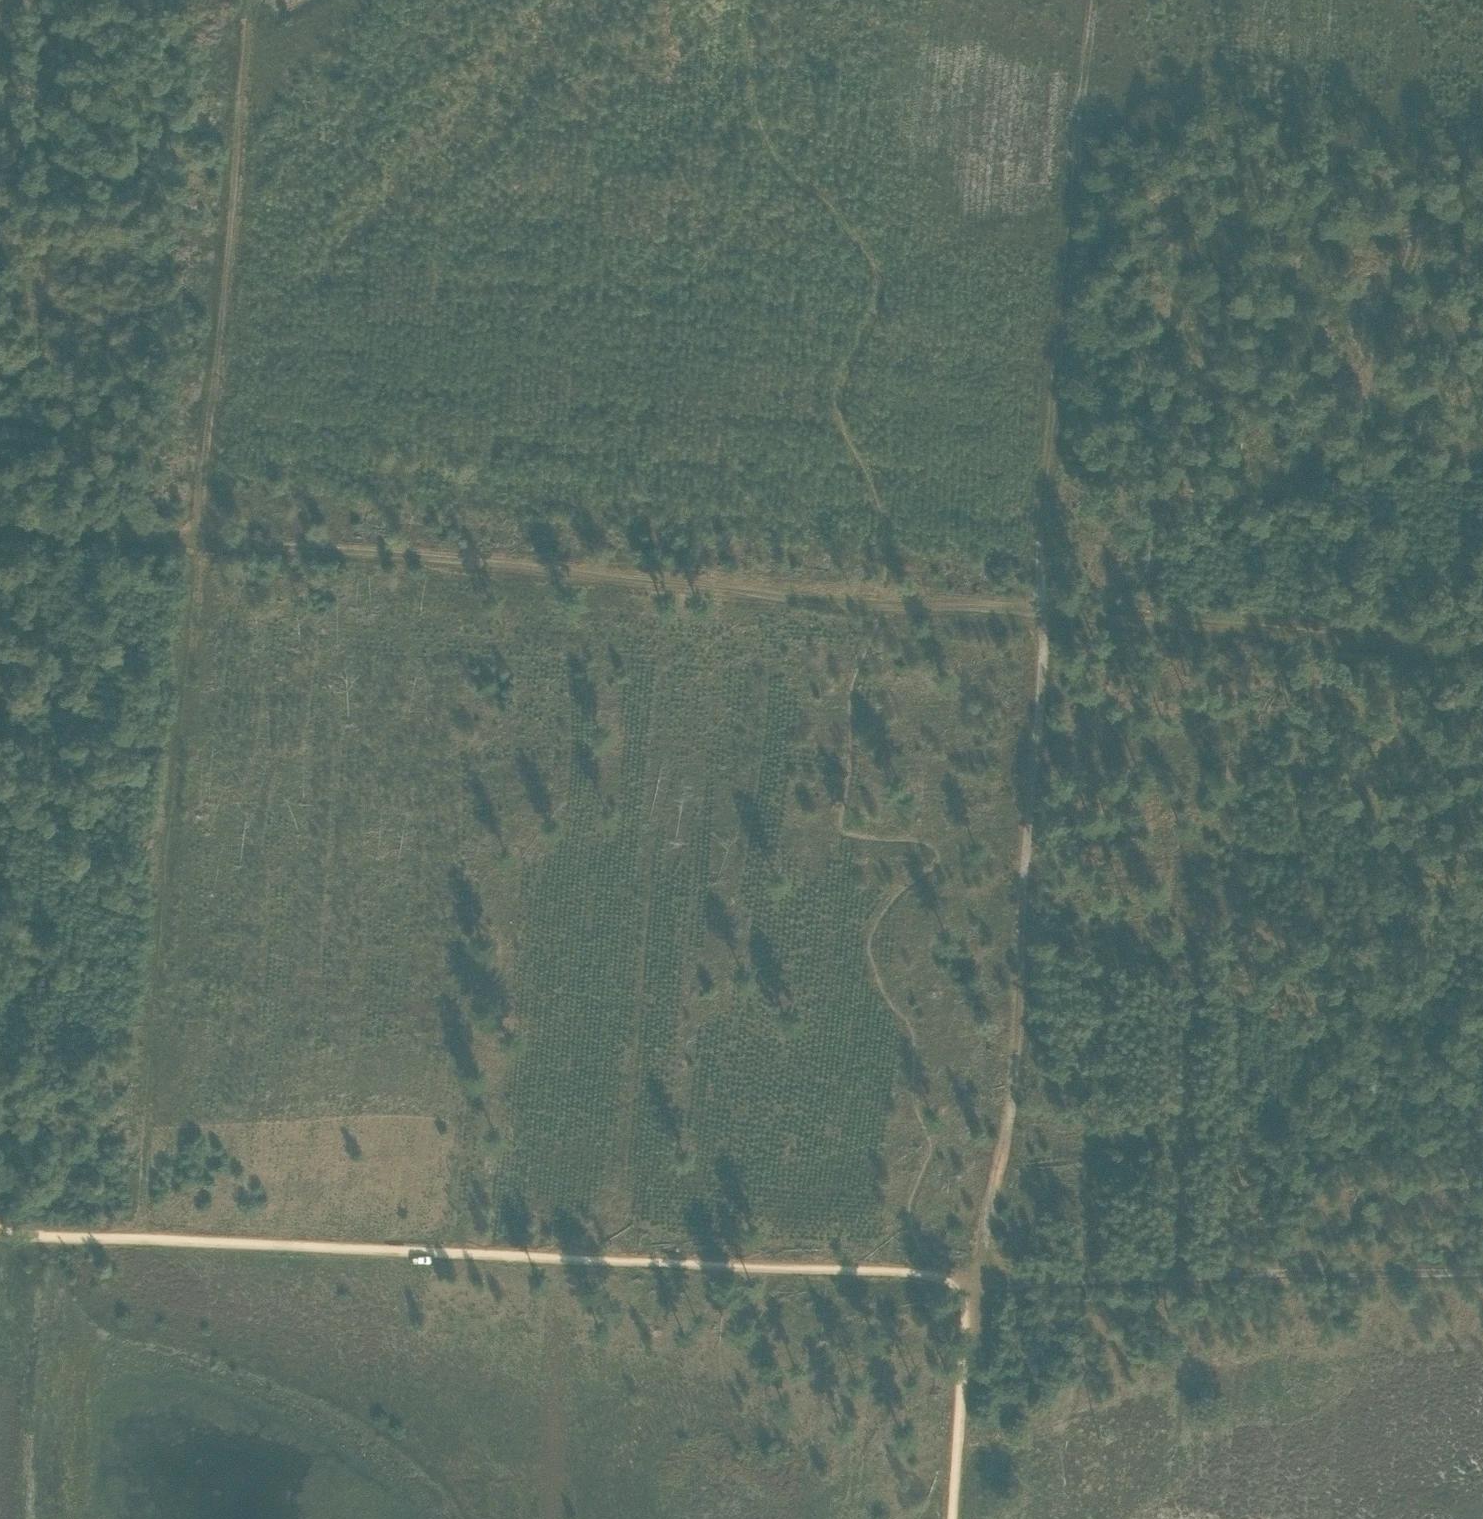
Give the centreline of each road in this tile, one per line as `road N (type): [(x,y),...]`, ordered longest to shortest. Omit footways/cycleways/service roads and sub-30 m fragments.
road 1 (track): [(956,1279),(0,1236)]
road 2 (track): [(183,542),(441,557),(847,606),(1031,614)]
road 3 (track): [(141,1241),(183,542)]
road 4 (track): [(979,1286),(1031,614)]
road 5 (track): [(1031,614),(1090,0)]
road 6 (track): [(183,542),(235,0)]
road 7 (track): [(1482,1274),(979,1286)]
road 8 (track): [(1031,614),(1482,652)]
road 9 (track): [(961,1518),(979,1286)]
road 10 (track): [(0,528),(183,542)]

